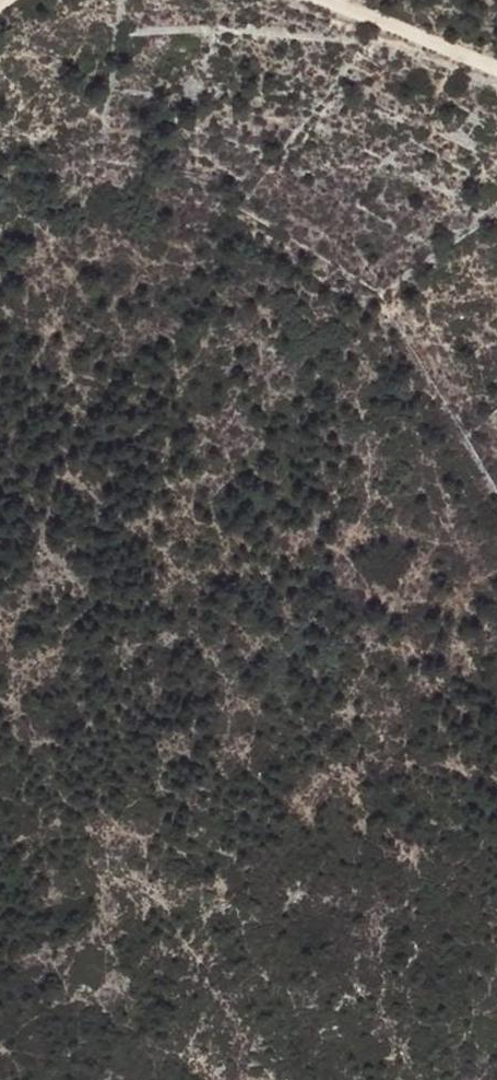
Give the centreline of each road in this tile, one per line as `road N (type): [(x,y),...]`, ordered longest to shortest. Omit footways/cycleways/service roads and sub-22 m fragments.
road 1 (track): [(306,0),(496,74)]

